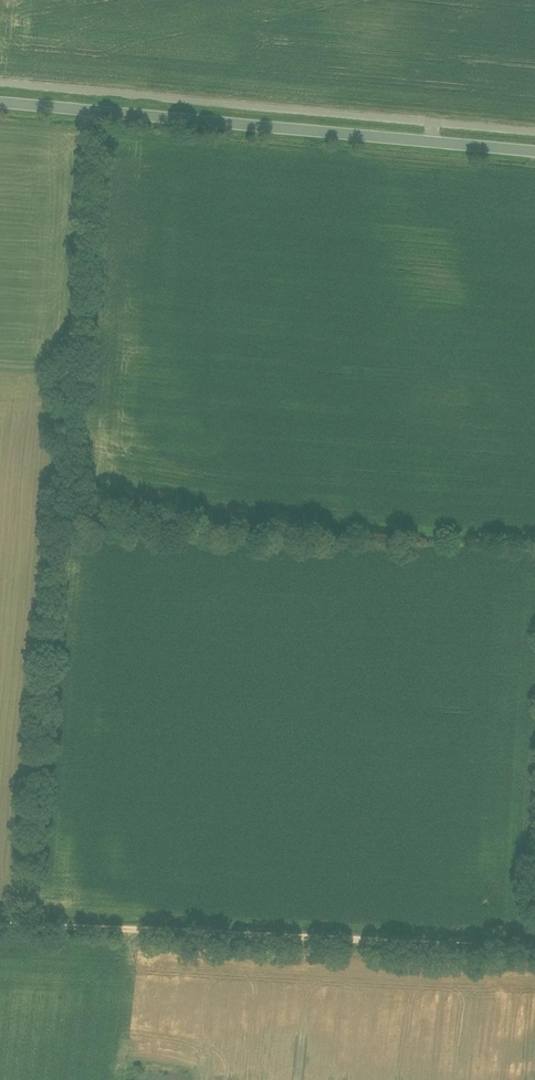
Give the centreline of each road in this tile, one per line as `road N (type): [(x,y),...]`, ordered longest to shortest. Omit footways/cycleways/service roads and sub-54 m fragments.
road 1 (tertiary): [(534,147),(0,101)]
road 2 (track): [(534,949),(0,925)]

